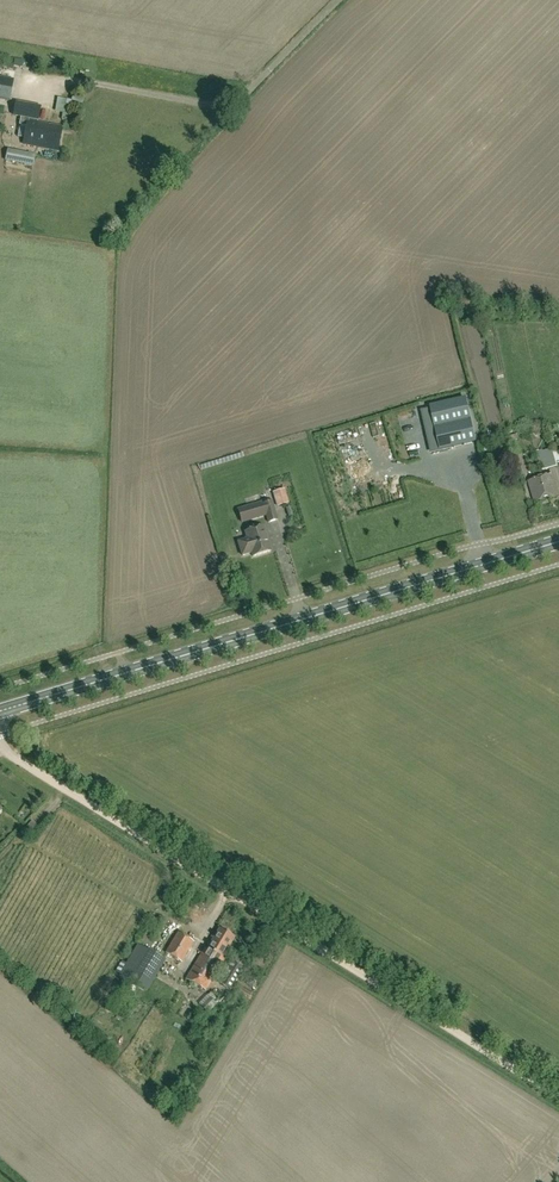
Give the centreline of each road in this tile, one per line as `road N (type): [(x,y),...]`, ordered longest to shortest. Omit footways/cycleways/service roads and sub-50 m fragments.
road 1 (unclassified): [(558,1092),(20,761),(0,739)]
road 2 (secondary): [(0,711),(558,541)]
road 3 (unclassified): [(87,80),(232,100),(339,0)]

